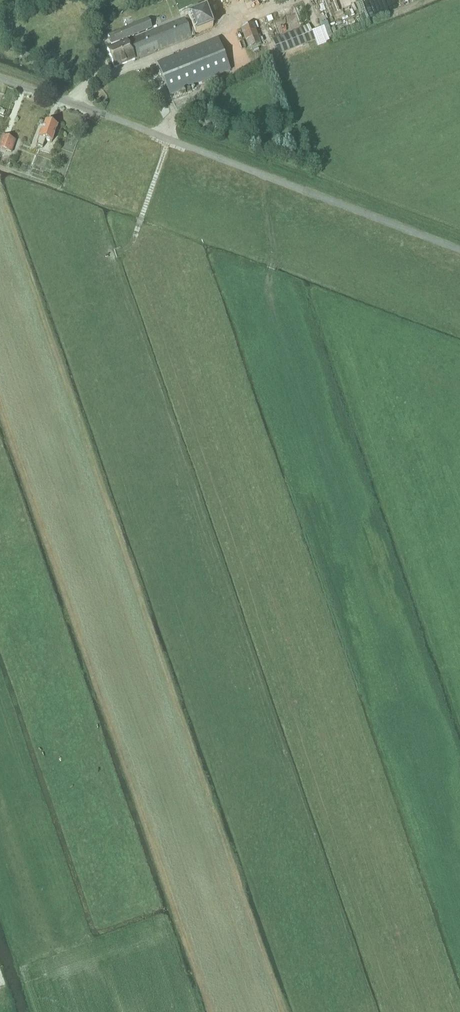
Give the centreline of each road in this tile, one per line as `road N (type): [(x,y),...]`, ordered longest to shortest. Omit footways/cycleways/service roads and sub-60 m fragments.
road 1 (unclassified): [(459,249),(0,77)]
road 2 (track): [(326,390),(301,317),(270,278),(277,262),(268,176)]
road 3 (track): [(110,256),(127,248),(138,228),(169,138)]

